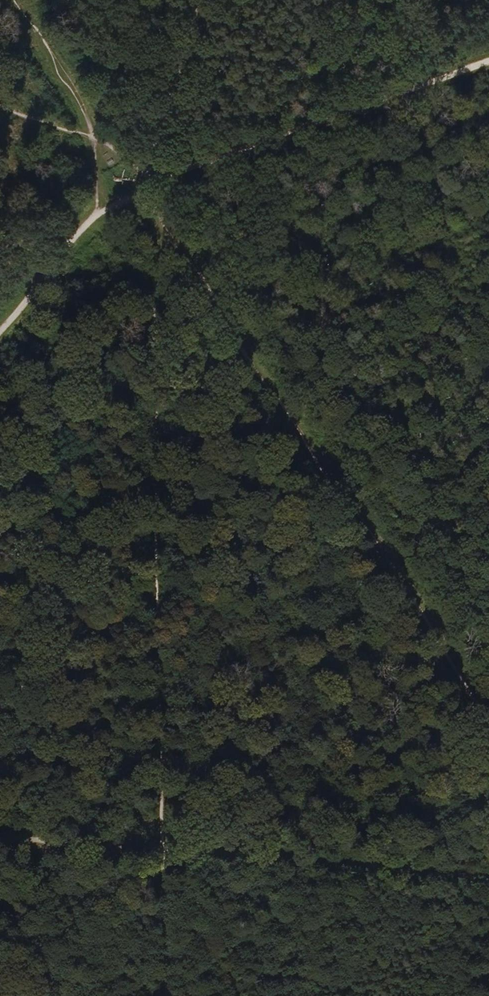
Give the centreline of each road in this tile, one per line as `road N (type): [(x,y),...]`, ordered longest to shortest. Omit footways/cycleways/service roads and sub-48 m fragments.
road 1 (track): [(137,189),(154,353),(167,995)]
road 2 (track): [(137,189),(488,713)]
road 3 (track): [(0,330),(96,216),(137,189),(488,62)]
road 4 (track): [(137,189),(11,0)]

